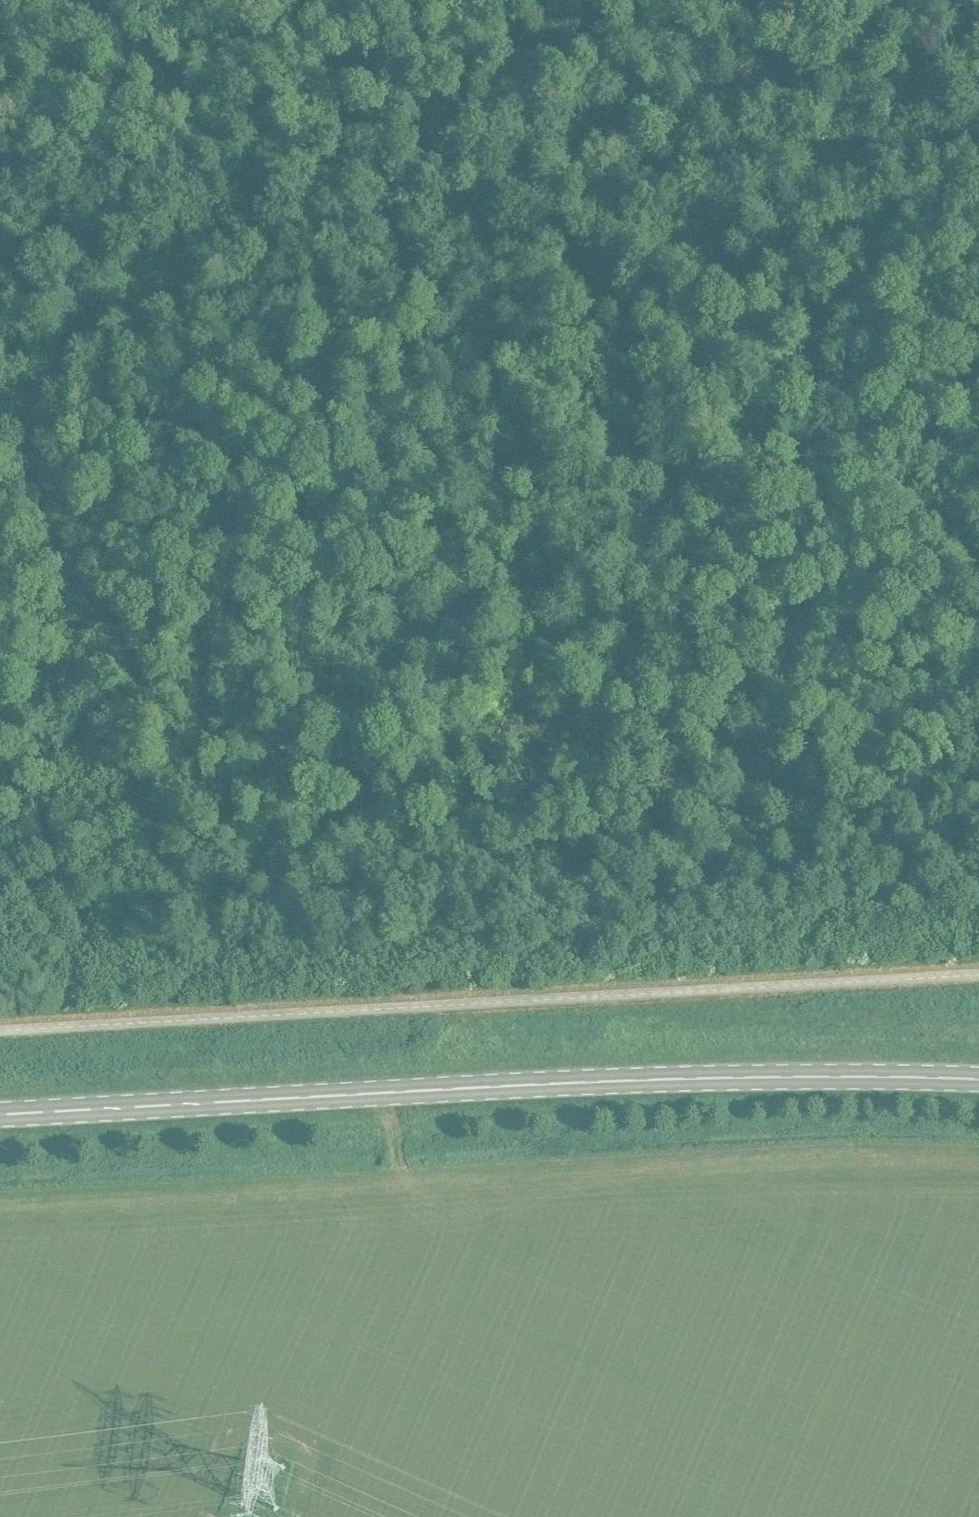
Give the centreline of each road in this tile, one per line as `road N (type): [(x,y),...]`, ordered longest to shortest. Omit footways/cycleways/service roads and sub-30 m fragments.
road 1 (primary): [(0,1115),(602,1082),(978,1080)]

